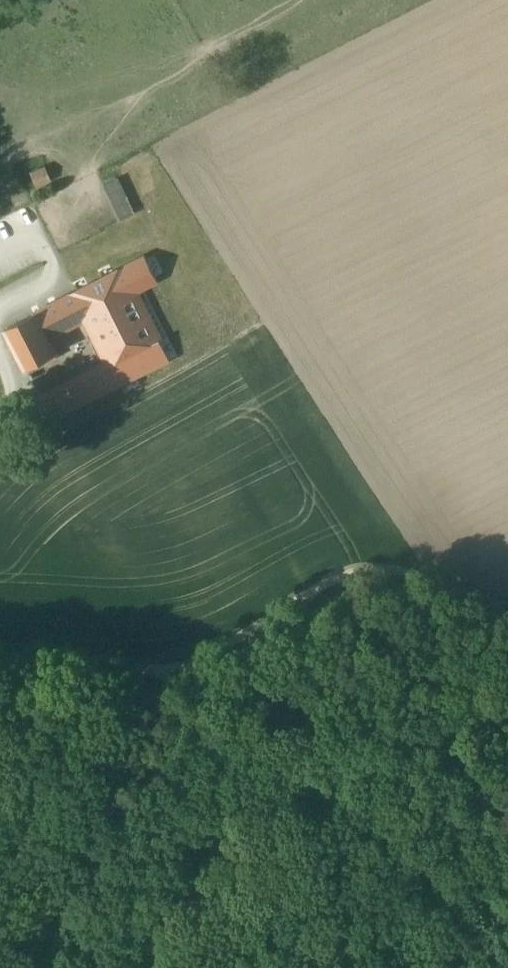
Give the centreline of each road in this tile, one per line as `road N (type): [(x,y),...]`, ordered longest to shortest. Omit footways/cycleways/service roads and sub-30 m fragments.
road 1 (track): [(507,916),(234,727),(176,675)]
road 2 (track): [(176,675),(363,570),(406,568),(507,616)]
road 3 (track): [(0,653),(176,675)]

